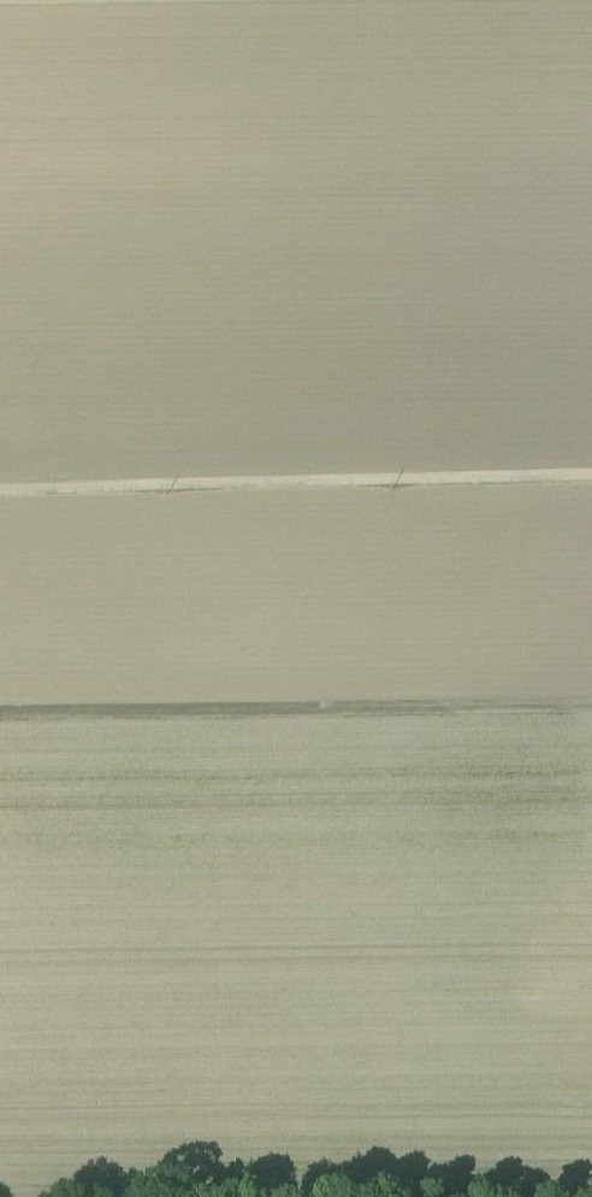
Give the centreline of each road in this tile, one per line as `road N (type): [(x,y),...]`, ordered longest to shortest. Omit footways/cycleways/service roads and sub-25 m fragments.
road 1 (track): [(0,484),(591,473)]
road 2 (track): [(0,714),(591,712)]

